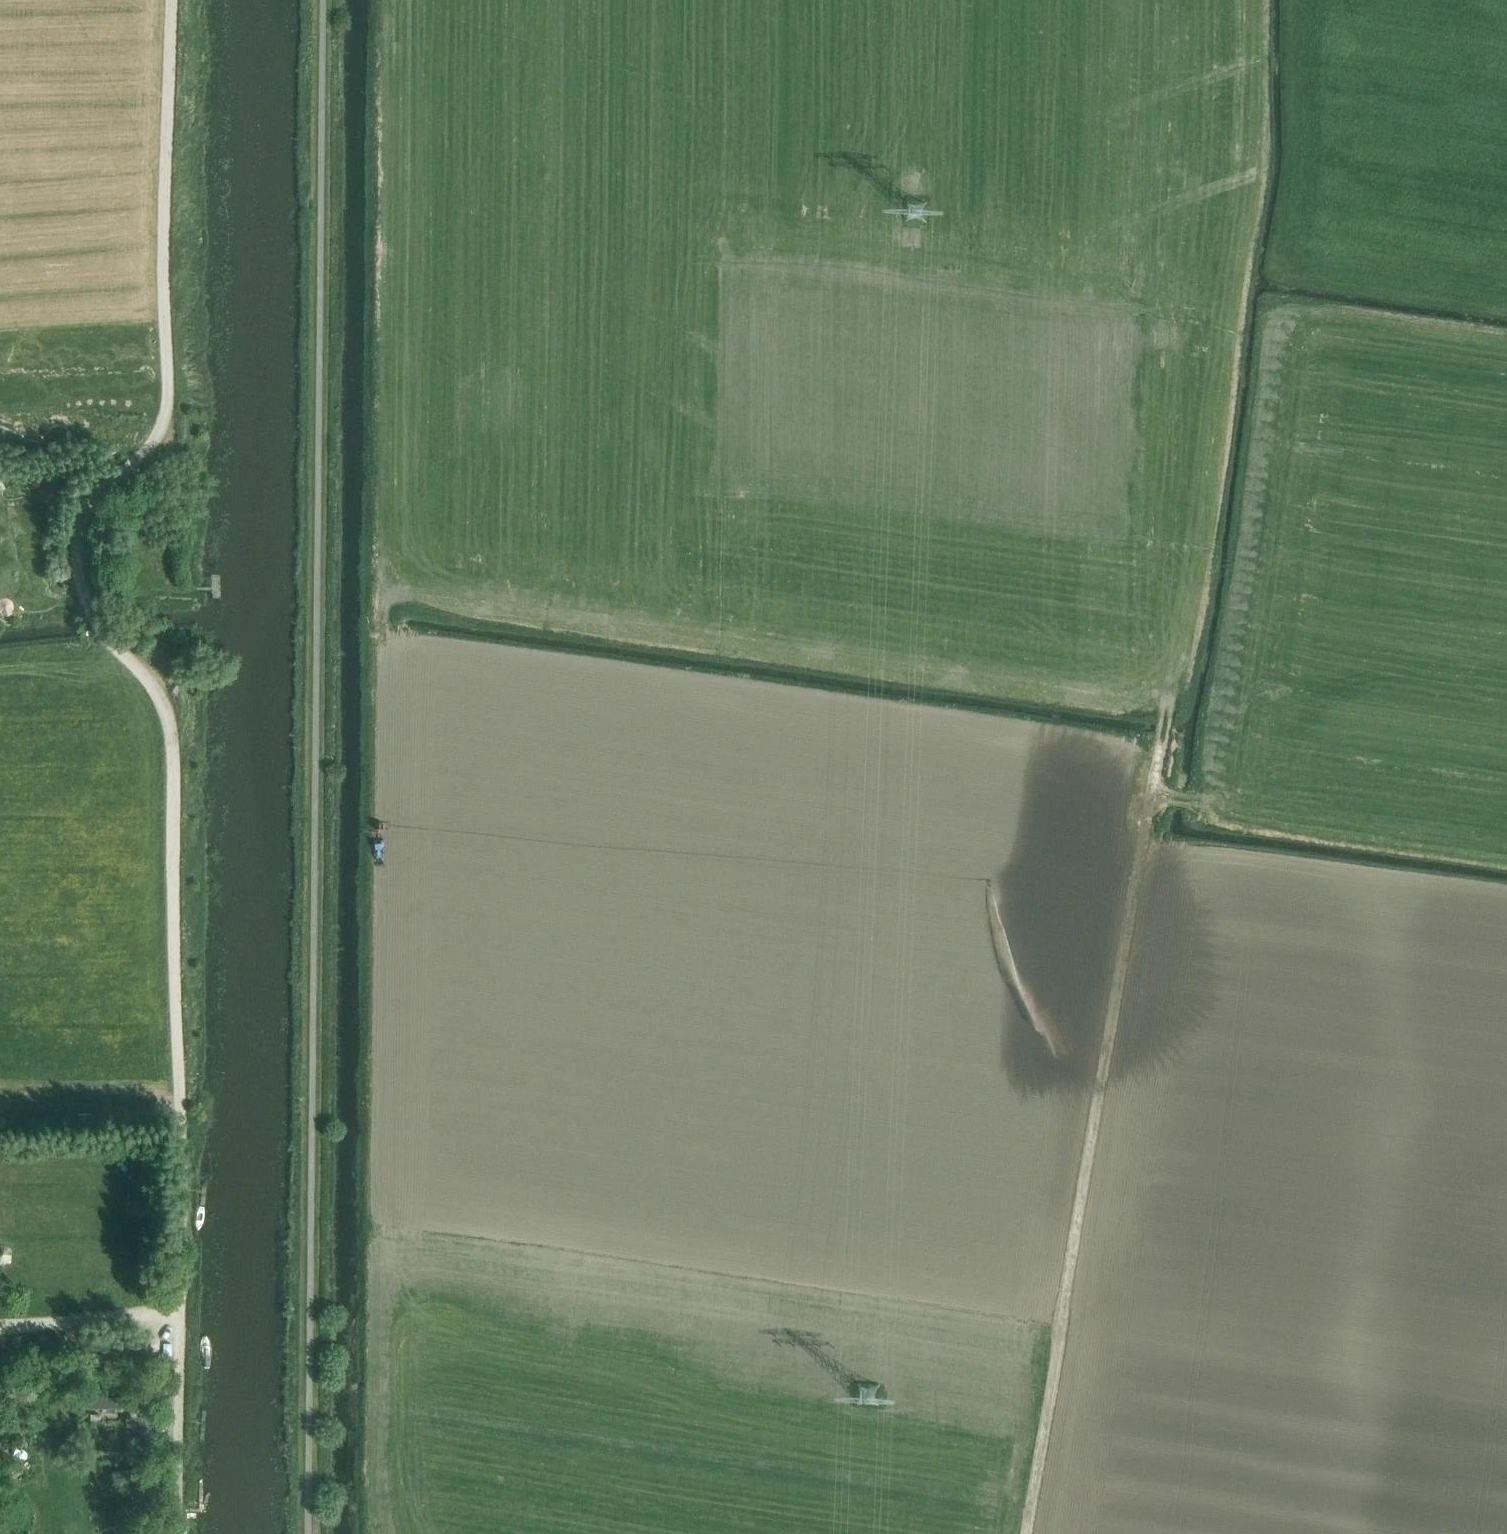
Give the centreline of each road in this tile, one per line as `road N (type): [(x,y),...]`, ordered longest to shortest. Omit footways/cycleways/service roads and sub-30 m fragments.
road 1 (track): [(1027,1533),(1168,708)]
road 2 (track): [(178,1321),(0,1327)]

